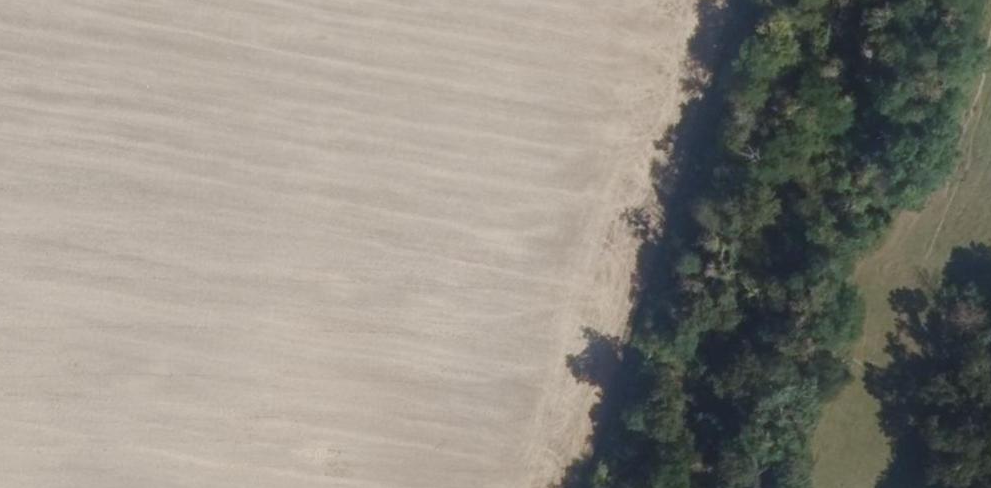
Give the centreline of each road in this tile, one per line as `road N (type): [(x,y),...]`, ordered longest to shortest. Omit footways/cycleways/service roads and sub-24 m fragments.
road 1 (track): [(642,487),(805,0)]

